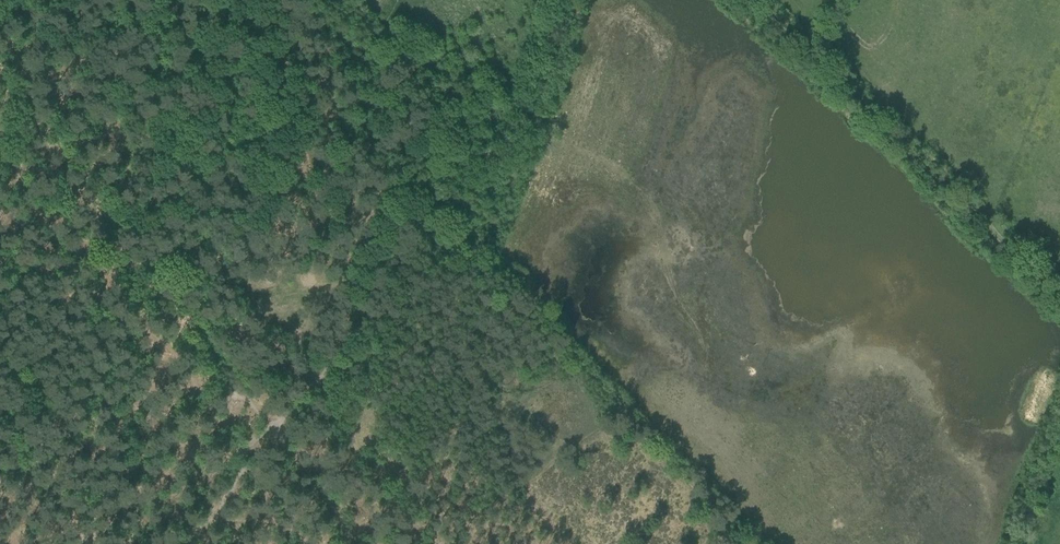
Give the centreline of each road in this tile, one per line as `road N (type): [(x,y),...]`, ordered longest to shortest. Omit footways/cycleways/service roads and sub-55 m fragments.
road 1 (track): [(1059,299),(755,0)]

